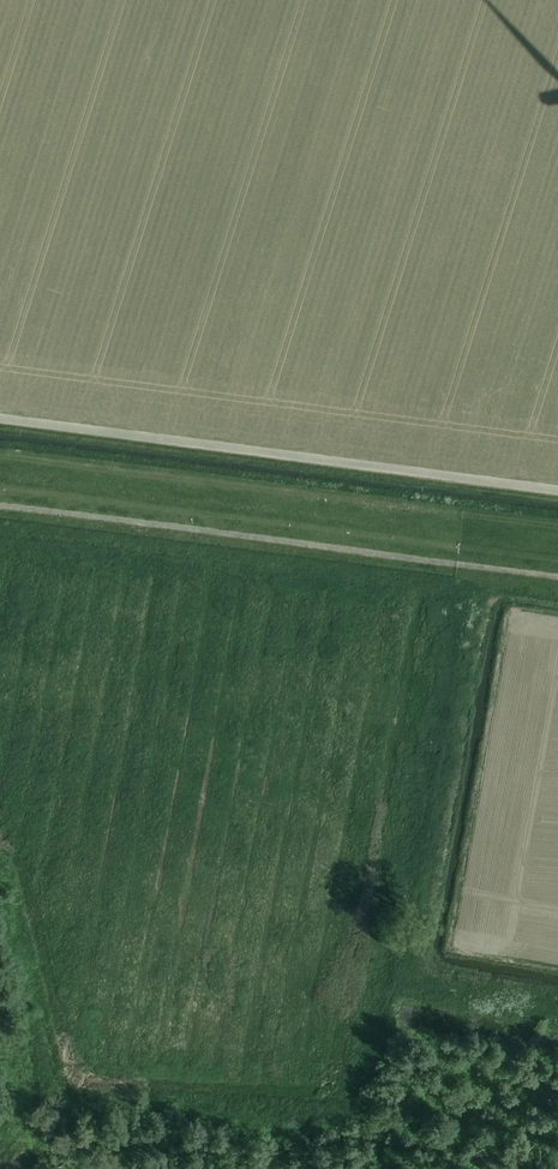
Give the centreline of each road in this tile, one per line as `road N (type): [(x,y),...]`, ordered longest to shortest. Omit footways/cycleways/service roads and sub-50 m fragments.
road 1 (track): [(0,512),(557,585)]
road 2 (track): [(0,456),(557,526)]
road 3 (track): [(557,558),(0,493)]

